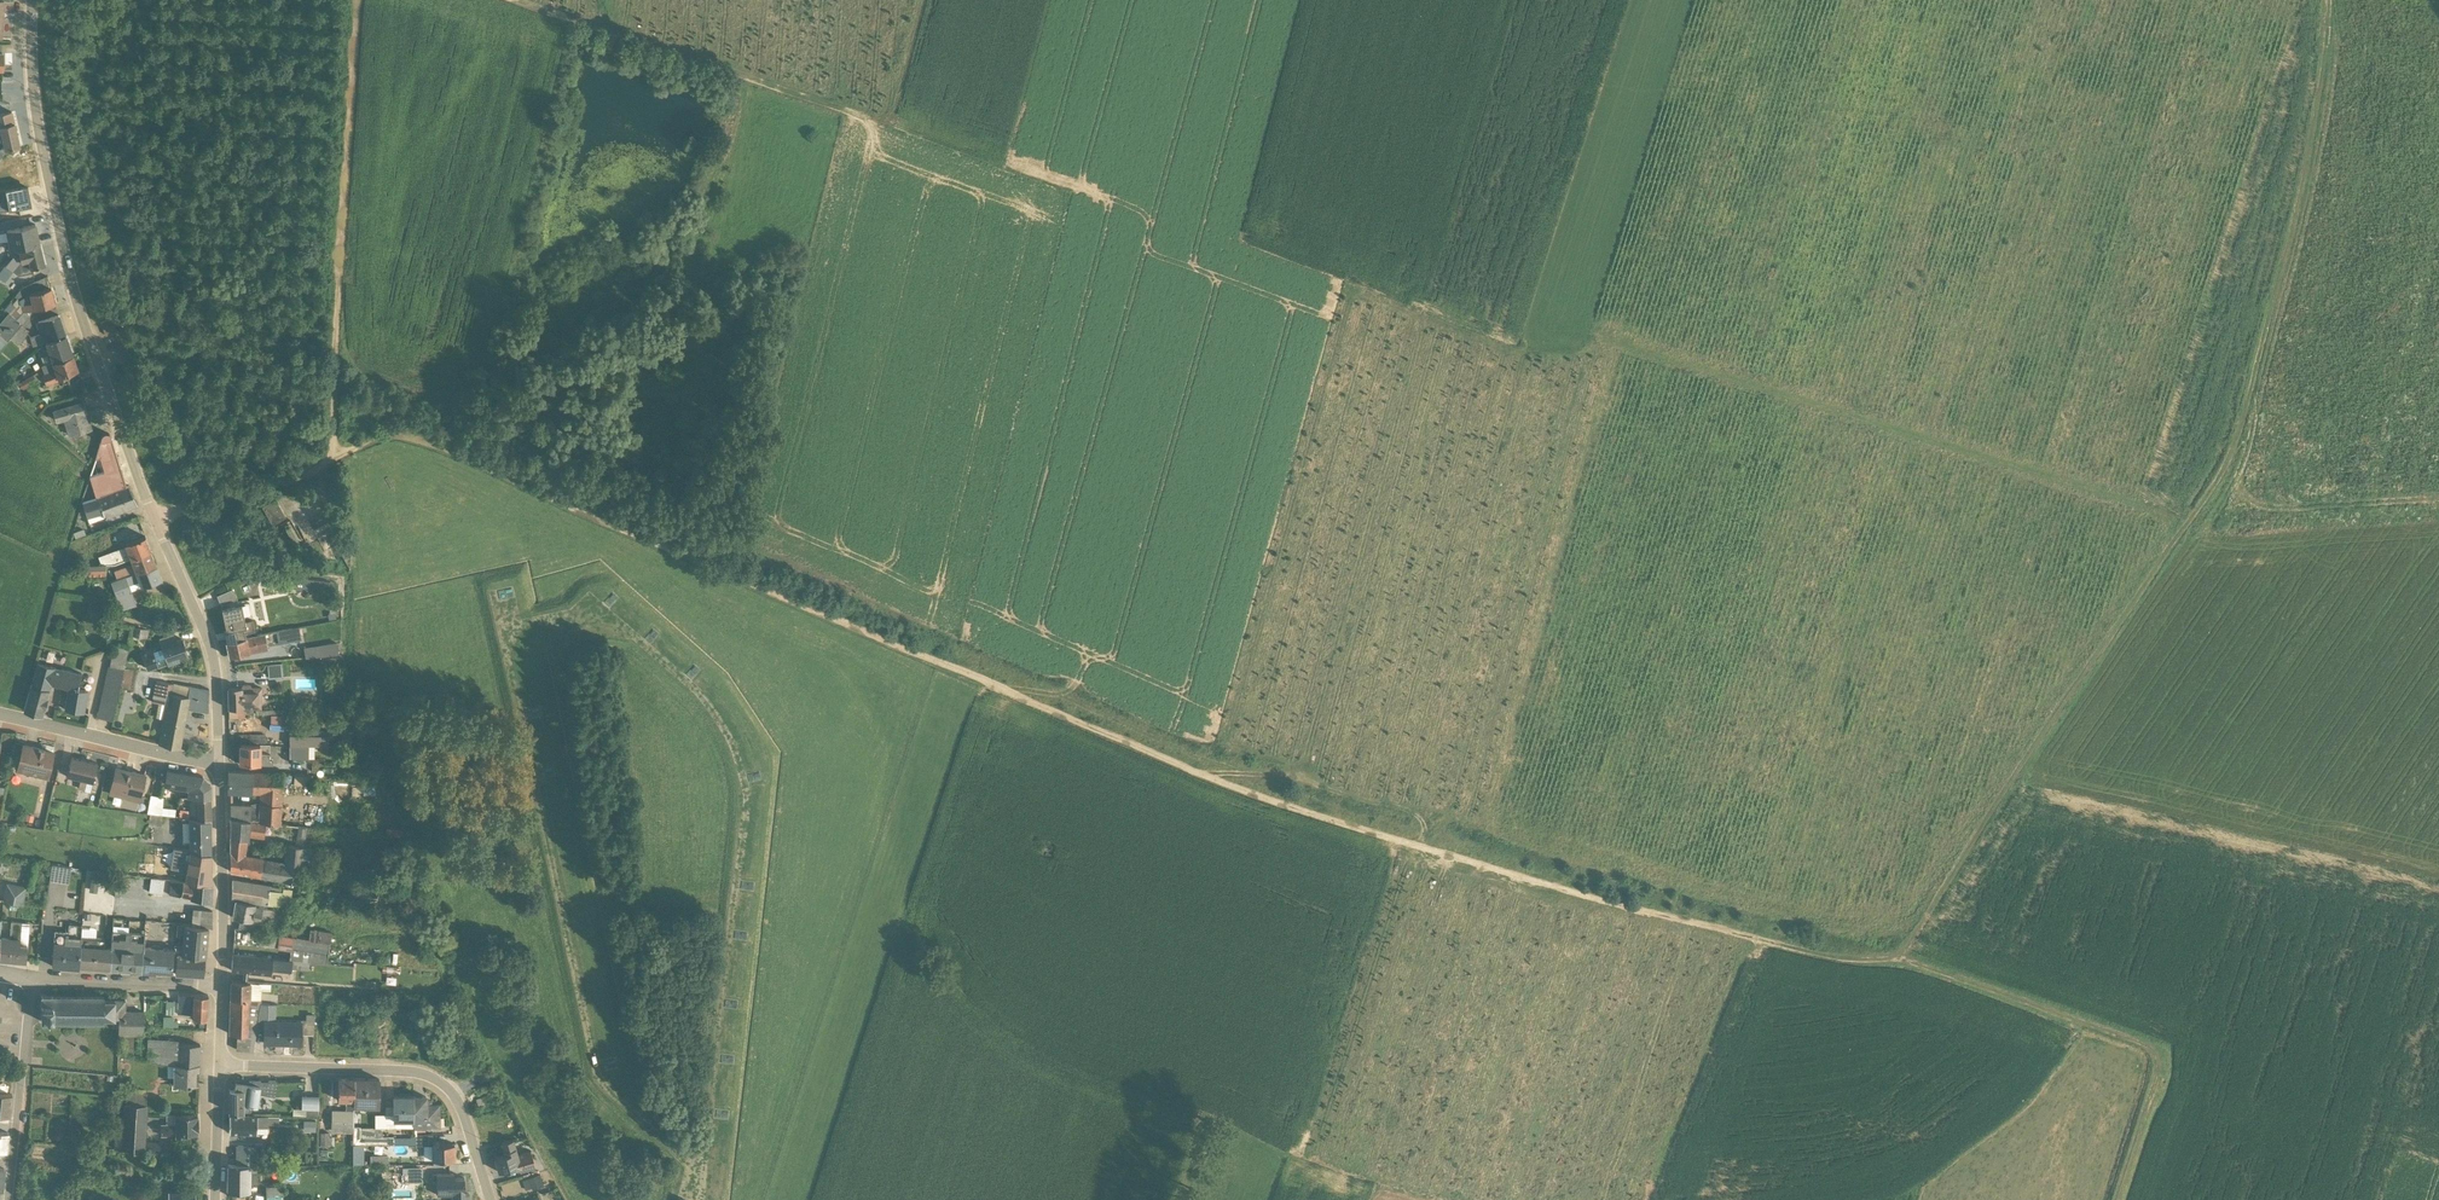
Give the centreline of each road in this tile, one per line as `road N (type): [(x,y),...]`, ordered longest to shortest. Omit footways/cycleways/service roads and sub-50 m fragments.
road 1 (track): [(1899,955),(1821,952),(1422,848),(1265,798),(405,435),(156,523)]
road 2 (track): [(2325,0),(2300,183),(2233,447),(1899,955)]
road 3 (residential): [(222,767),(217,671),(146,499),(75,296),(36,113),(33,0)]
road 4 (track): [(343,455),(332,430),(359,0)]
road 5 (track): [(2115,1199),(2158,1056),(2135,1036),(1899,955)]
road 6 (track): [(517,0),(867,119)]
road 7 (residential): [(492,1199),(460,1107),(434,1079),(220,1066)]
road 8 (residential): [(0,716),(222,767)]
road 9 (residential): [(223,987),(222,767)]
road 10 (residential): [(33,979),(223,987)]
road 11 (residential): [(8,1199),(25,1050)]
road 12 (residential): [(215,1199),(220,1066)]

